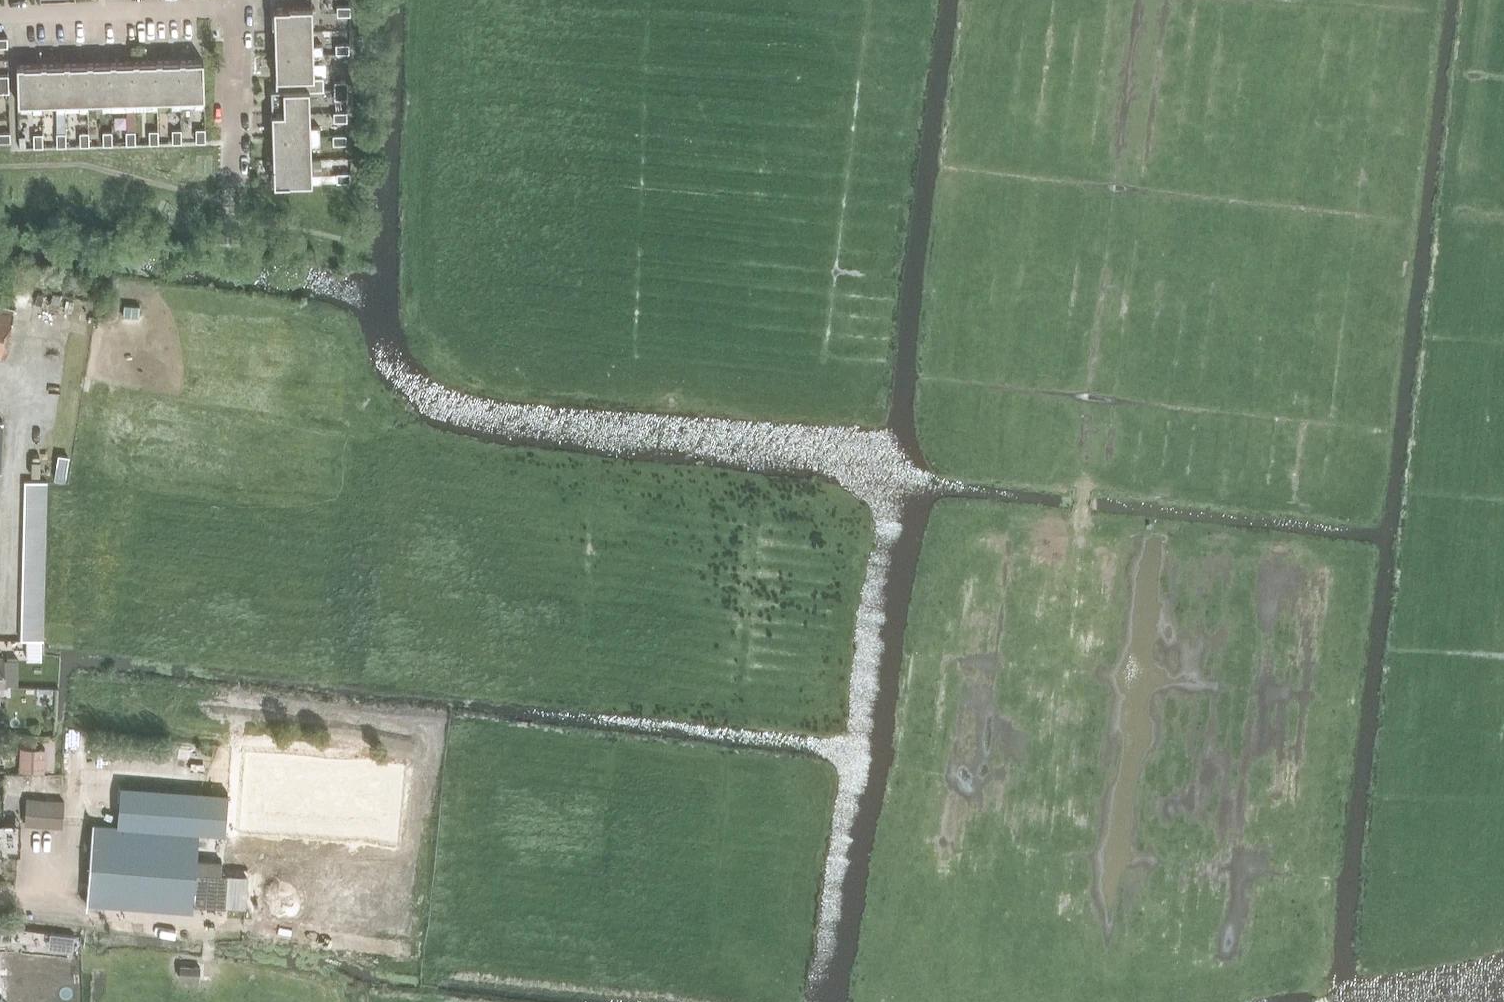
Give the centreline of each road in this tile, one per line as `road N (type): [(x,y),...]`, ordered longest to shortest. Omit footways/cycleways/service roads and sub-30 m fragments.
road 1 (residential): [(0,16),(233,7)]
road 2 (residential): [(233,7),(230,184)]

